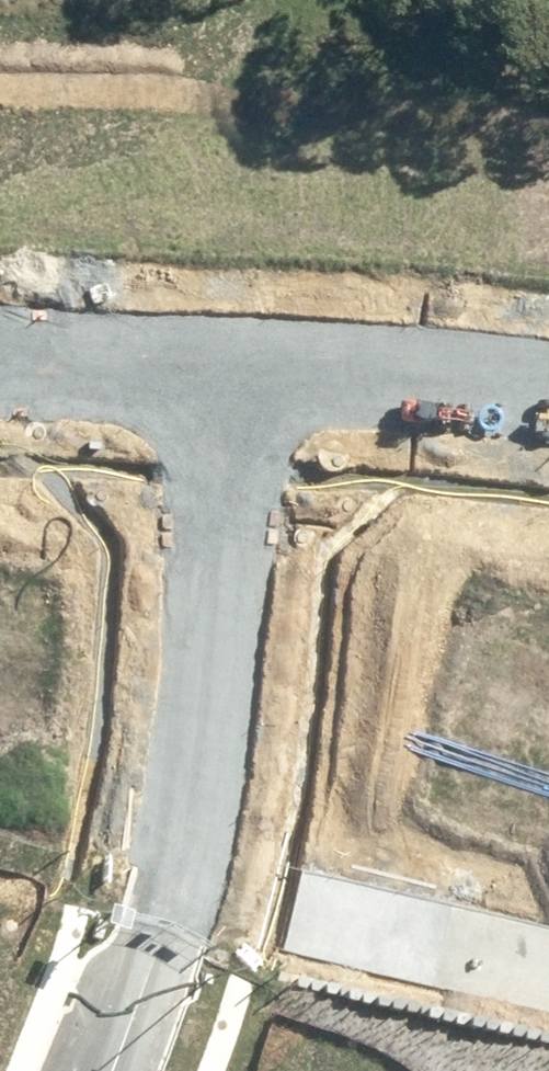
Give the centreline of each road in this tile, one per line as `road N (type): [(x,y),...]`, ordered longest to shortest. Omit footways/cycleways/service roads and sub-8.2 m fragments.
road 1 (residential): [(252,369),(158,897)]
road 2 (residential): [(158,897),(548,979)]
road 3 (residential): [(548,402),(252,369)]
road 4 (residential): [(252,369),(0,374)]
road 5 (residential): [(158,897),(160,937),(112,1070)]

